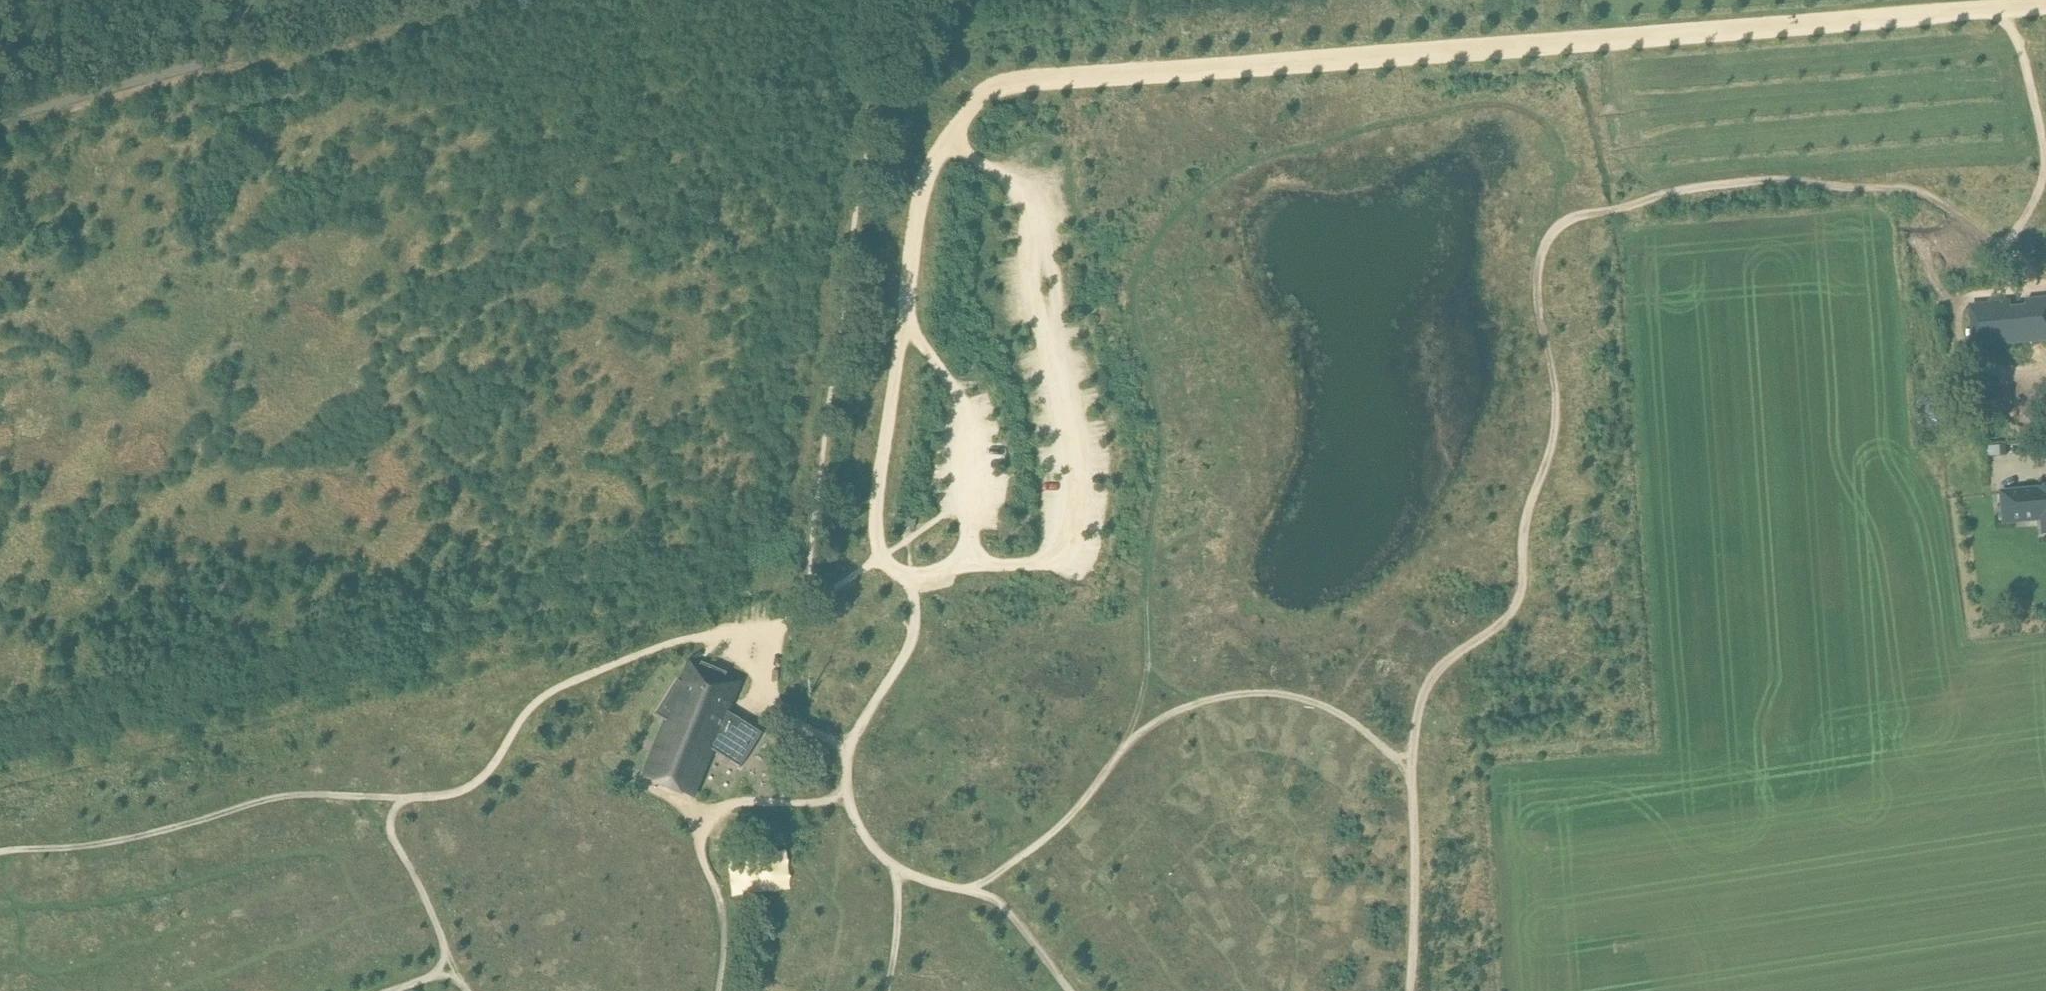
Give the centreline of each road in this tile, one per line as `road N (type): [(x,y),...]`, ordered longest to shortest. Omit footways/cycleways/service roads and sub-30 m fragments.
road 1 (track): [(0,129),(497,0)]

